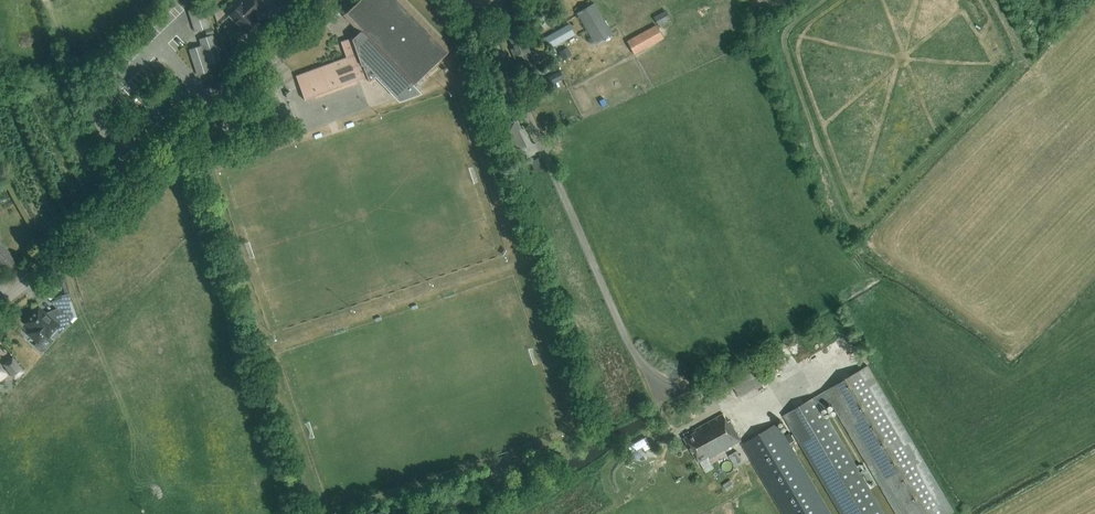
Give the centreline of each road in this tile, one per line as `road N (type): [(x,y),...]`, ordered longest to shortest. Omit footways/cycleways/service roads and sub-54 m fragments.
road 1 (track): [(465,0),(492,38),(623,331),(665,395)]
road 2 (tertiary): [(0,302),(317,0)]

